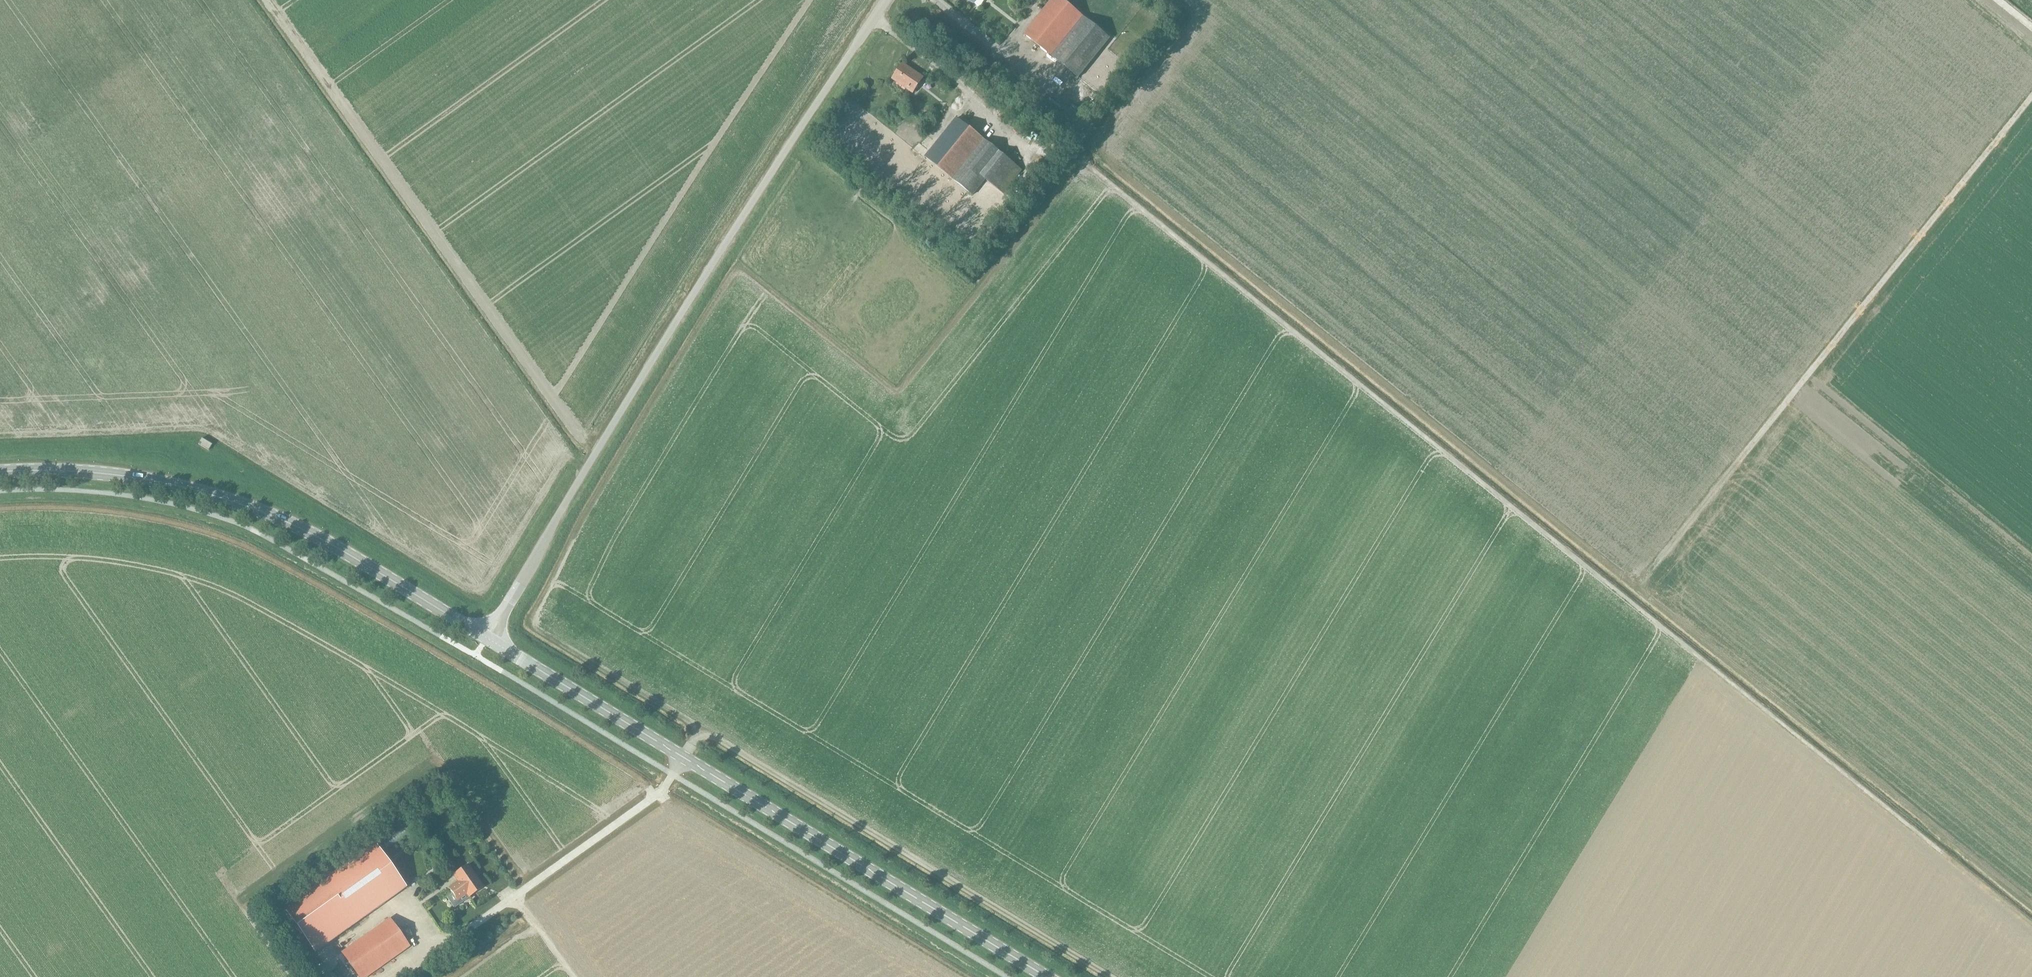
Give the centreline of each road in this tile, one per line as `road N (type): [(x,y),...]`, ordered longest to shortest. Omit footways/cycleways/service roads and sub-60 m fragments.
road 1 (unclassified): [(488,639),(559,511),(884,0)]
road 2 (secondary): [(488,639),(1044,976)]
road 3 (secondary): [(0,475),(102,475),(252,509),(488,639)]

